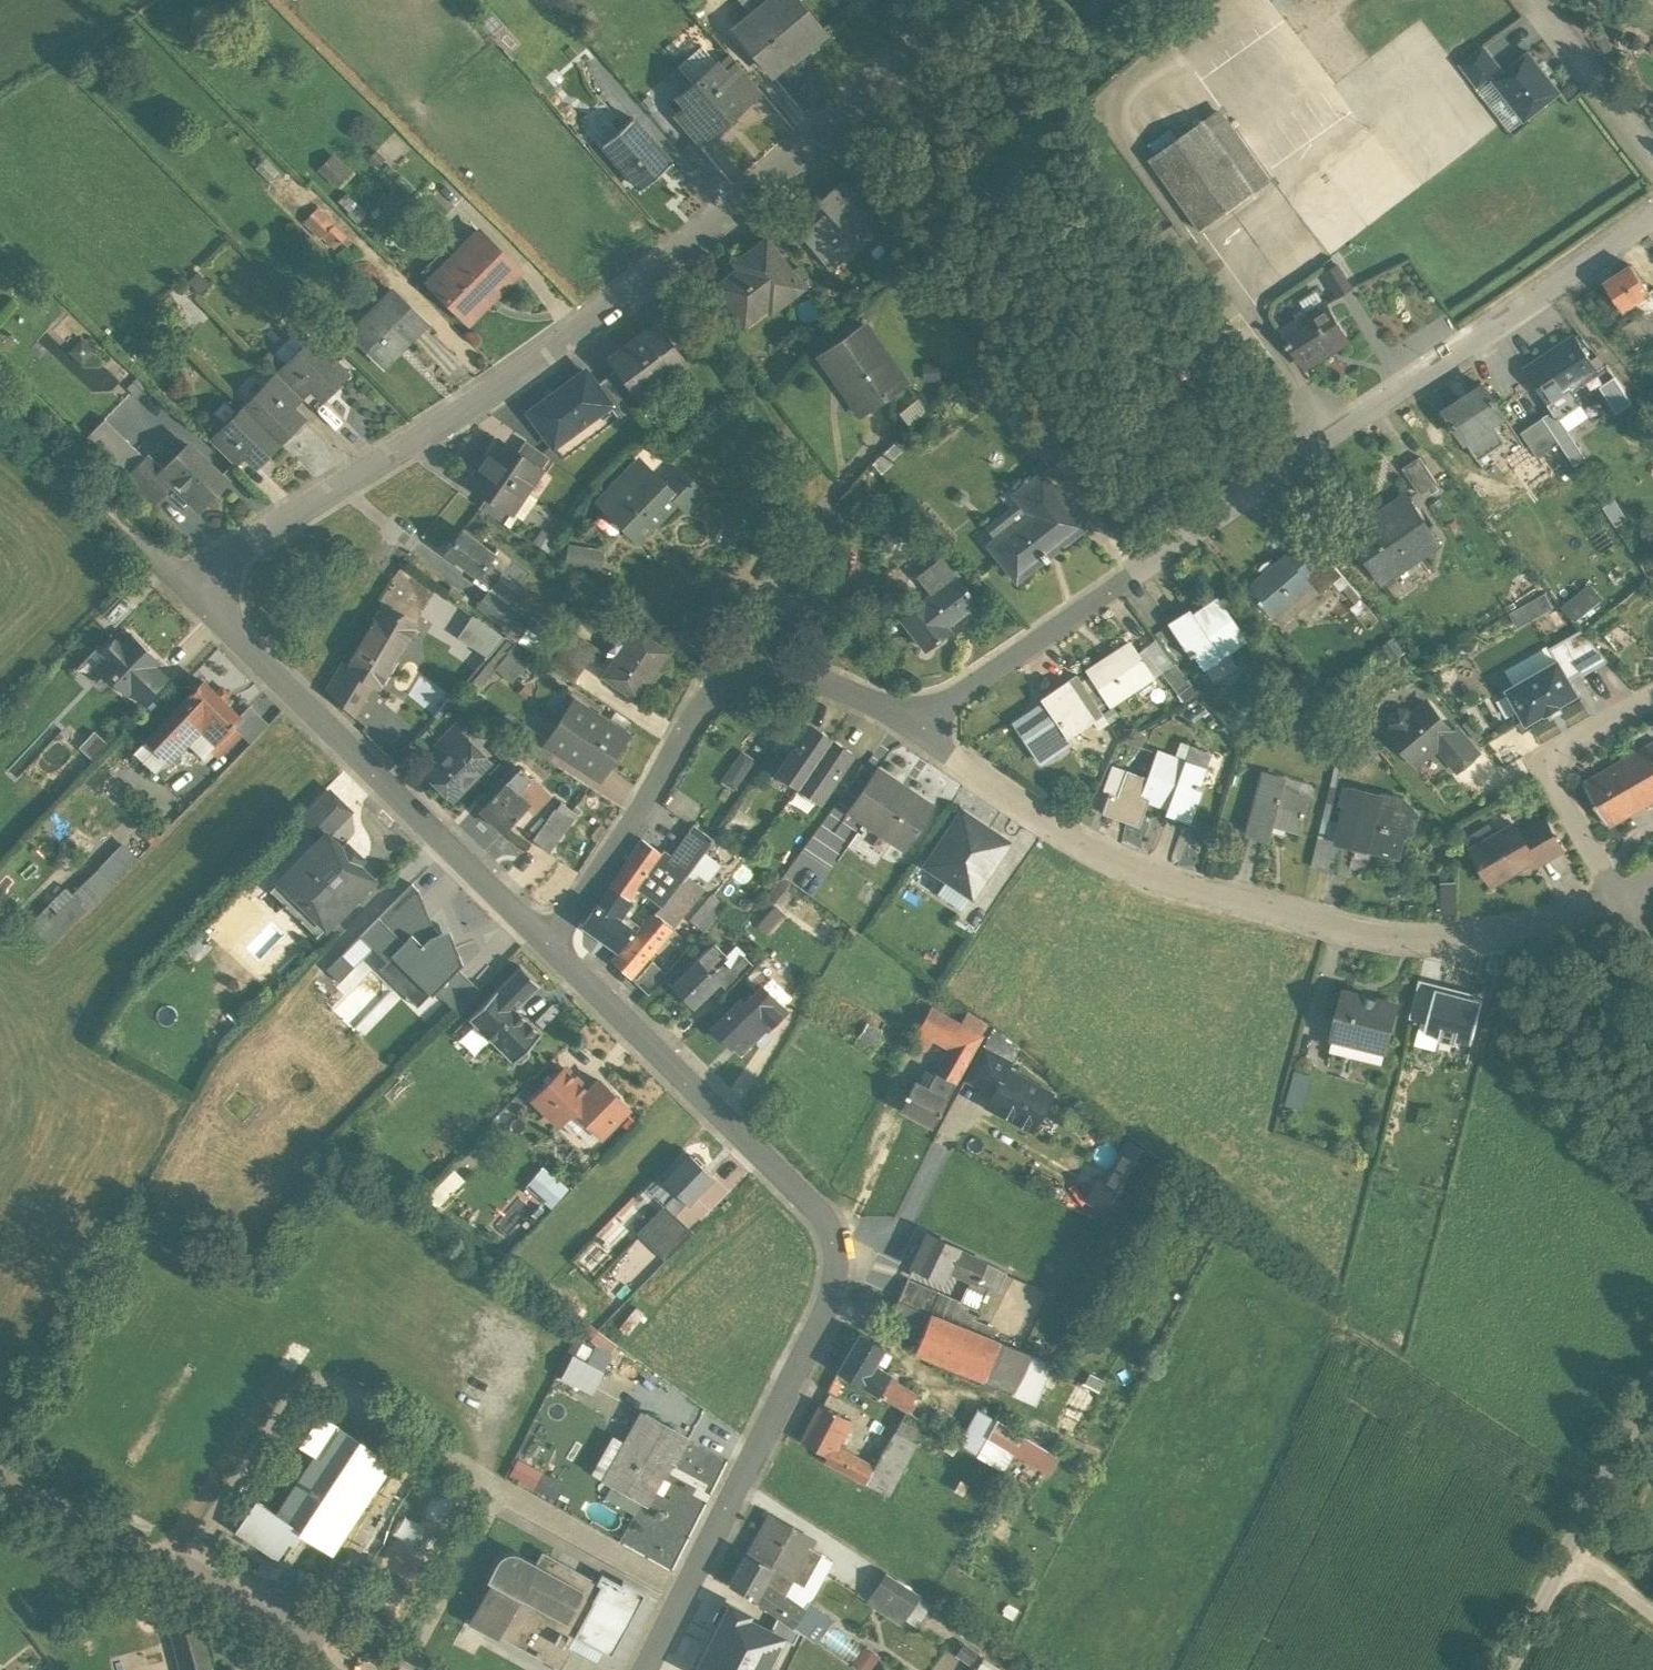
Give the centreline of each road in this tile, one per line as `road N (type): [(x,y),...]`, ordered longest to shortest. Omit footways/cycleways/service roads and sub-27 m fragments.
road 1 (unclassified): [(972,0),(728,226),(582,341),(270,532),(177,599)]
road 2 (unclassified): [(916,723),(1652,217)]
road 3 (residential): [(645,1669),(829,1309),(841,1256),(820,1217),(551,949)]
road 4 (residential): [(1623,895),(1578,915),(1389,939),(1217,900),(1084,847),(916,723)]
road 5 (residential): [(551,949),(260,666),(177,599)]
road 6 (residential): [(768,674),(718,695),(703,710),(551,949)]
road 7 (residential): [(1510,1669),(1652,1401)]
road 8 (residential): [(1652,701),(1547,761),(1623,895)]
road 9 (track): [(177,599),(0,417)]
road 10 (track): [(0,1468),(165,1560)]
road 11 (residential): [(1652,149),(1540,0)]
road 12 (residential): [(829,522),(776,632),(768,674)]
road 13 (residential): [(916,723),(768,674)]

